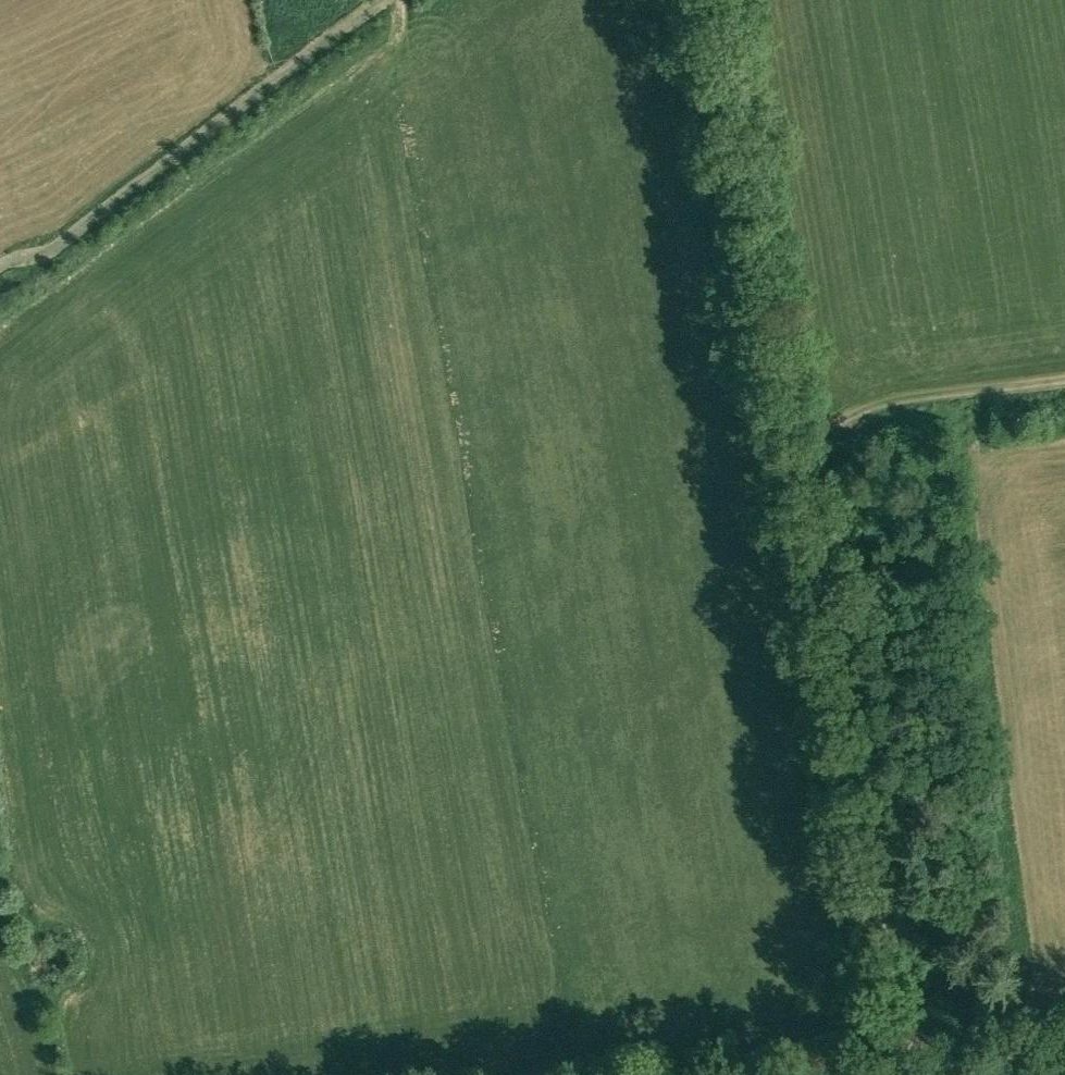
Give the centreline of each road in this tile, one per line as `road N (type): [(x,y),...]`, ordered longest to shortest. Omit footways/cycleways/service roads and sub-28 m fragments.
road 1 (track): [(705,0),(903,1074)]
road 2 (track): [(0,260),(44,254),(375,0)]
road 3 (secondary): [(943,1074),(1064,1057)]

